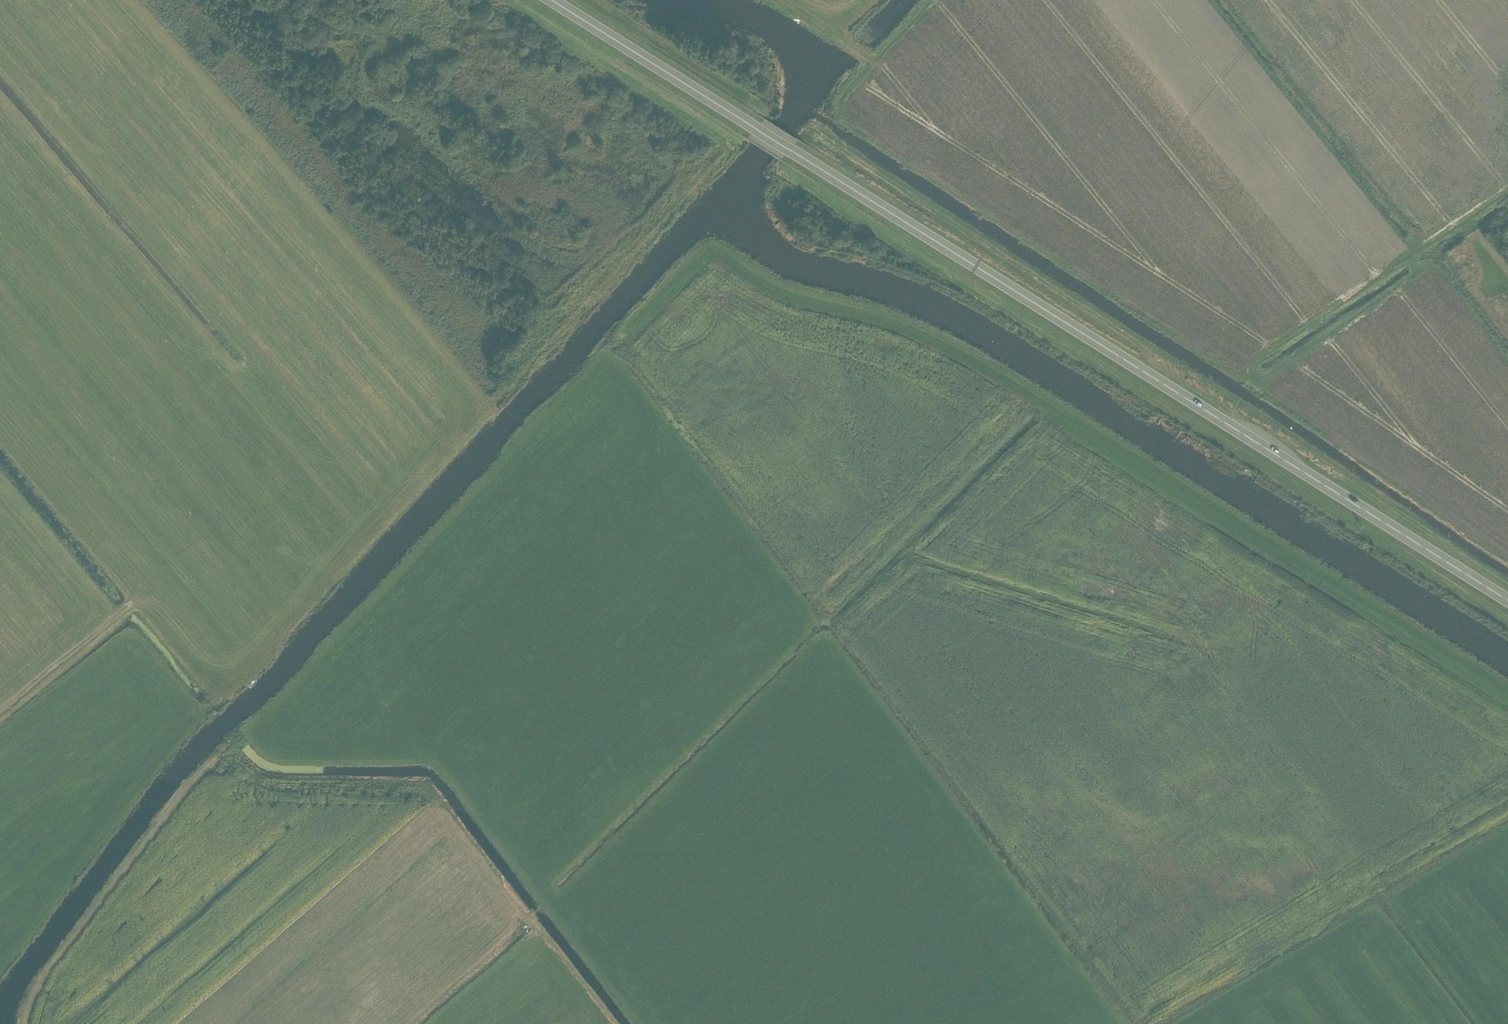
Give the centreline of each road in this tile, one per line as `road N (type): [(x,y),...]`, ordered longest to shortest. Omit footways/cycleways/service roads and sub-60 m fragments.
road 1 (trunk): [(1507,601),(551,0)]

